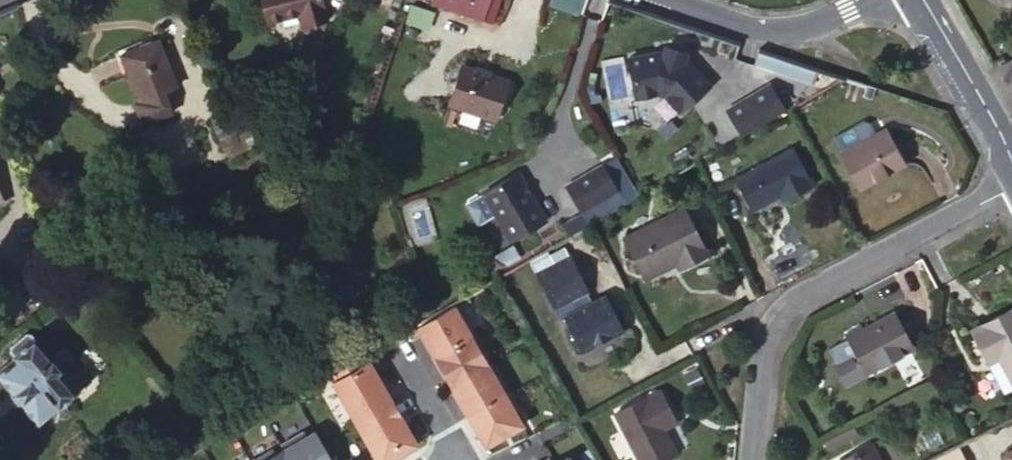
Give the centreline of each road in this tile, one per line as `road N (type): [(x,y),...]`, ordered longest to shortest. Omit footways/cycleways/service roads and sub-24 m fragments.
road 1 (residential): [(1011,188),(799,294),(778,315),(763,348),(751,459)]
road 2 (residential): [(667,0),(787,29),(866,0)]
road 3 (residential): [(1011,164),(919,0)]
road 4 (residential): [(440,459),(455,452),(395,343)]

